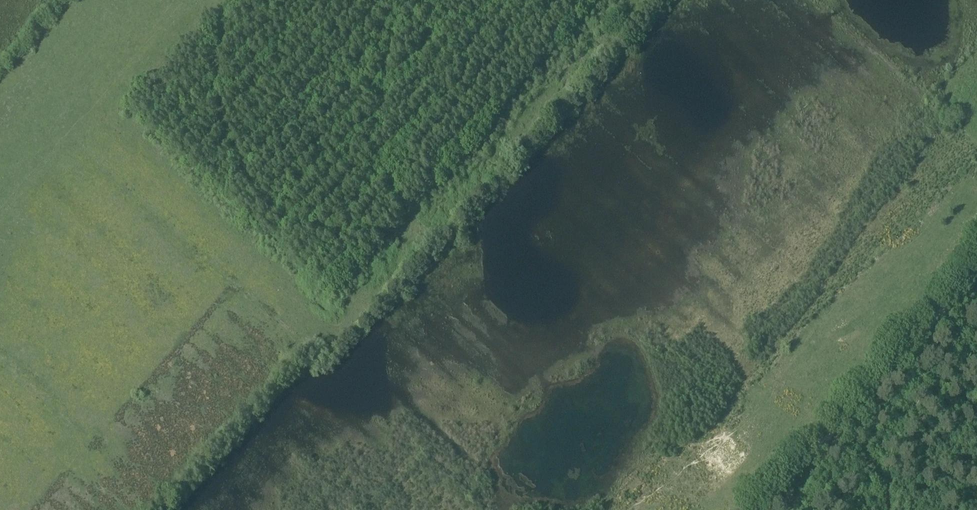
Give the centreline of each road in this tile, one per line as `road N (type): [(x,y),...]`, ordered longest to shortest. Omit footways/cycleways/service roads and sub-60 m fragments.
road 1 (track): [(976,271),(766,509)]

